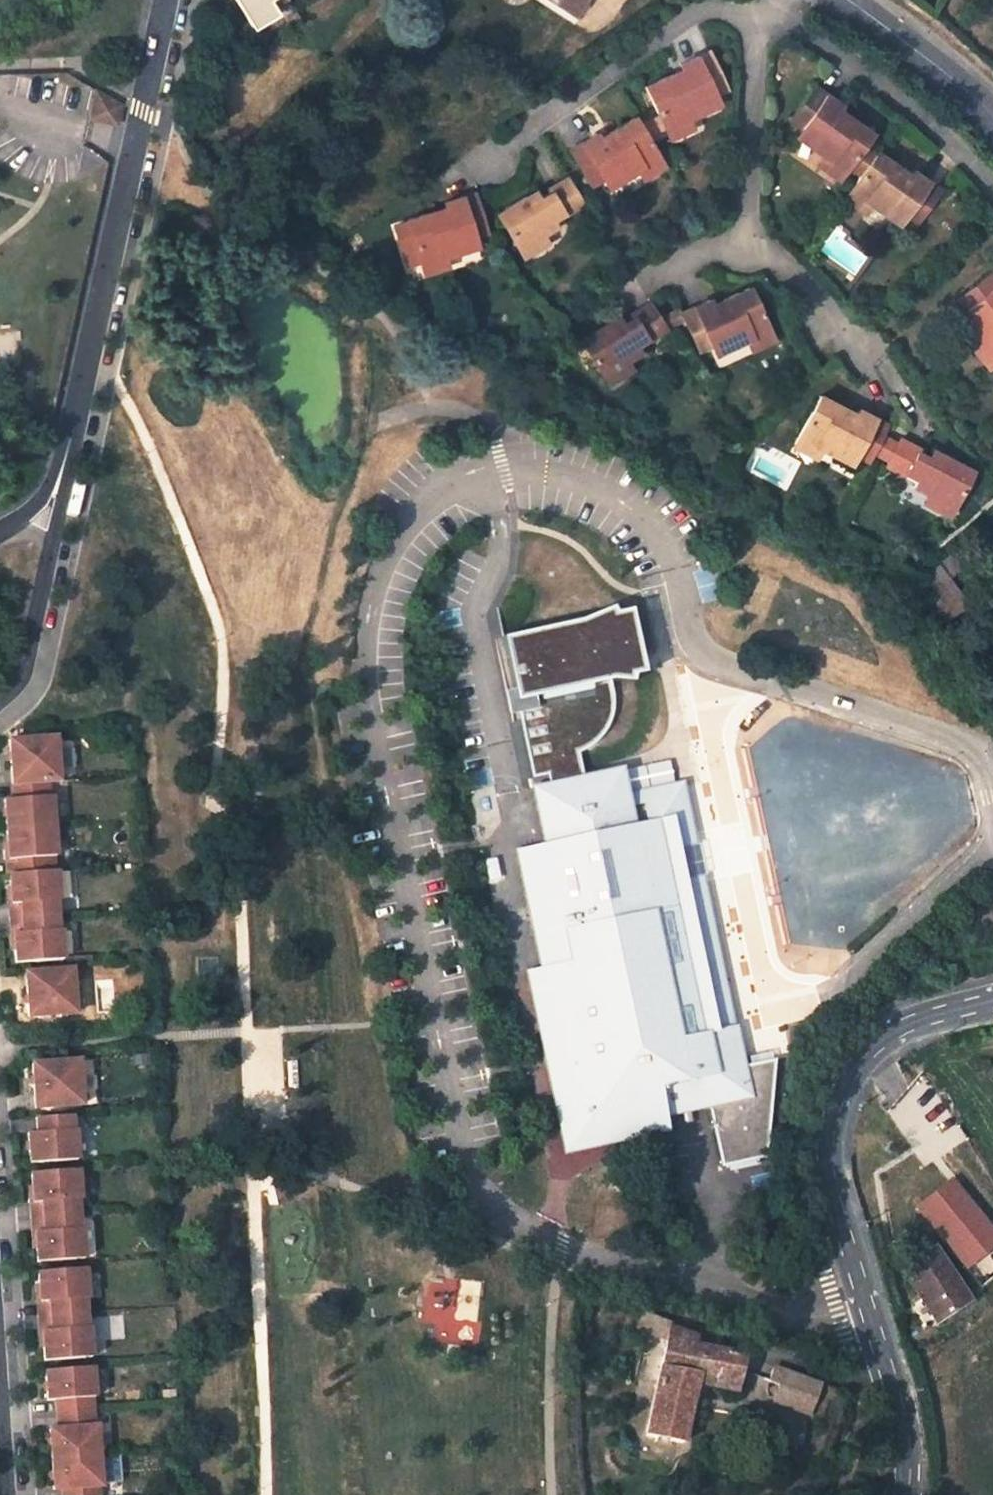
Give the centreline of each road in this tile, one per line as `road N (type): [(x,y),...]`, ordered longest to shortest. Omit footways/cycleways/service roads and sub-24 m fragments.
road 1 (residential): [(992,1002),(887,1037),(852,1072),(830,1121),(831,1191),(892,1384),(901,1494)]
road 2 (residential): [(165,0),(82,386)]
road 3 (residential): [(992,116),(850,0)]
road 4 (residential): [(82,386),(43,495),(0,529)]
road 5 (residential): [(51,552),(82,386)]
road 6 (residential): [(0,701),(25,670),(51,552)]

